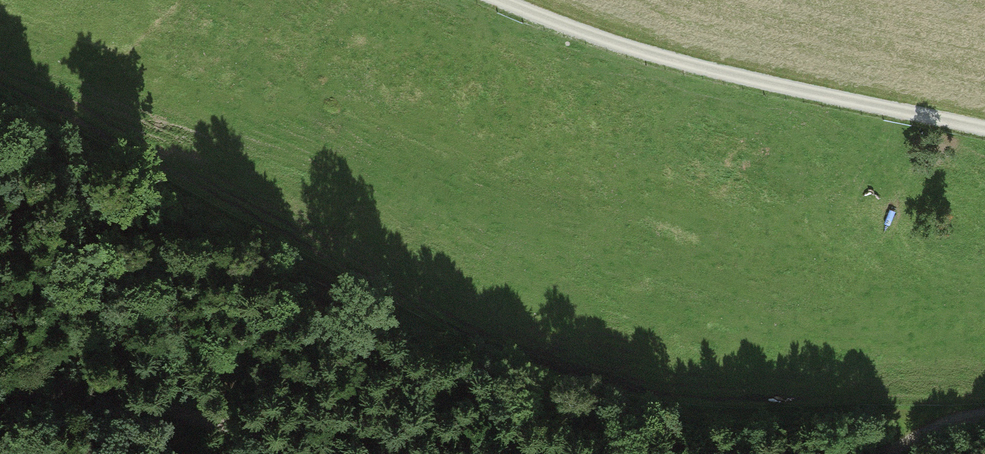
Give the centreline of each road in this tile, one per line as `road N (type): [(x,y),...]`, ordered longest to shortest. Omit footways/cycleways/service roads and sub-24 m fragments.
road 1 (track): [(984,129),(693,68),(497,0)]
road 2 (track): [(286,453),(137,403),(0,391)]
road 3 (track): [(984,415),(867,453)]

